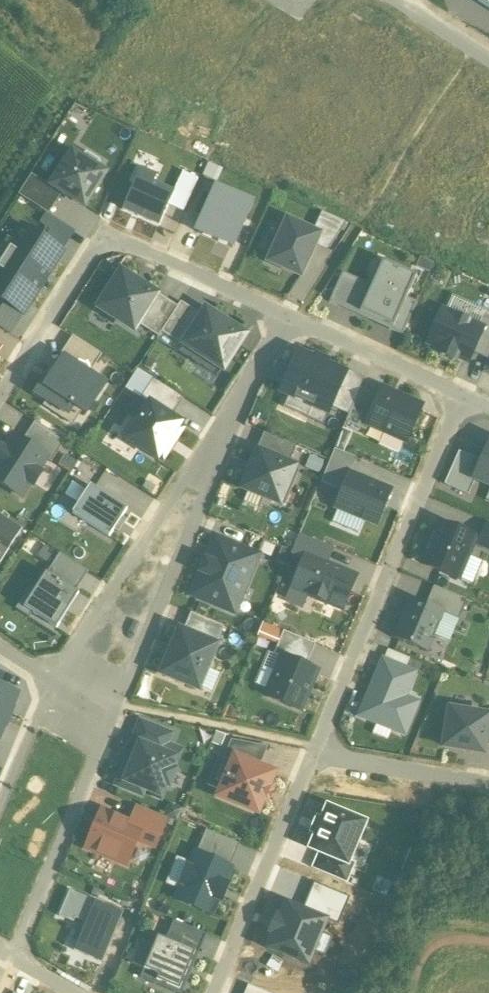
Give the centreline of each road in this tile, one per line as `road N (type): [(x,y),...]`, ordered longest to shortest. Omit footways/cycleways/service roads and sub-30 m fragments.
road 1 (residential): [(0,399),(110,234),(290,316)]
road 2 (residential): [(462,395),(319,749)]
road 3 (residential): [(254,368),(52,681)]
road 4 (residential): [(254,368),(120,703)]
road 5 (residential): [(120,703),(16,961)]
road 6 (residential): [(319,749),(214,992)]
road 7 (residential): [(290,316),(462,395)]
road 8 (residential): [(319,749),(349,761),(488,782)]
road 9 (residential): [(52,681),(0,801)]

